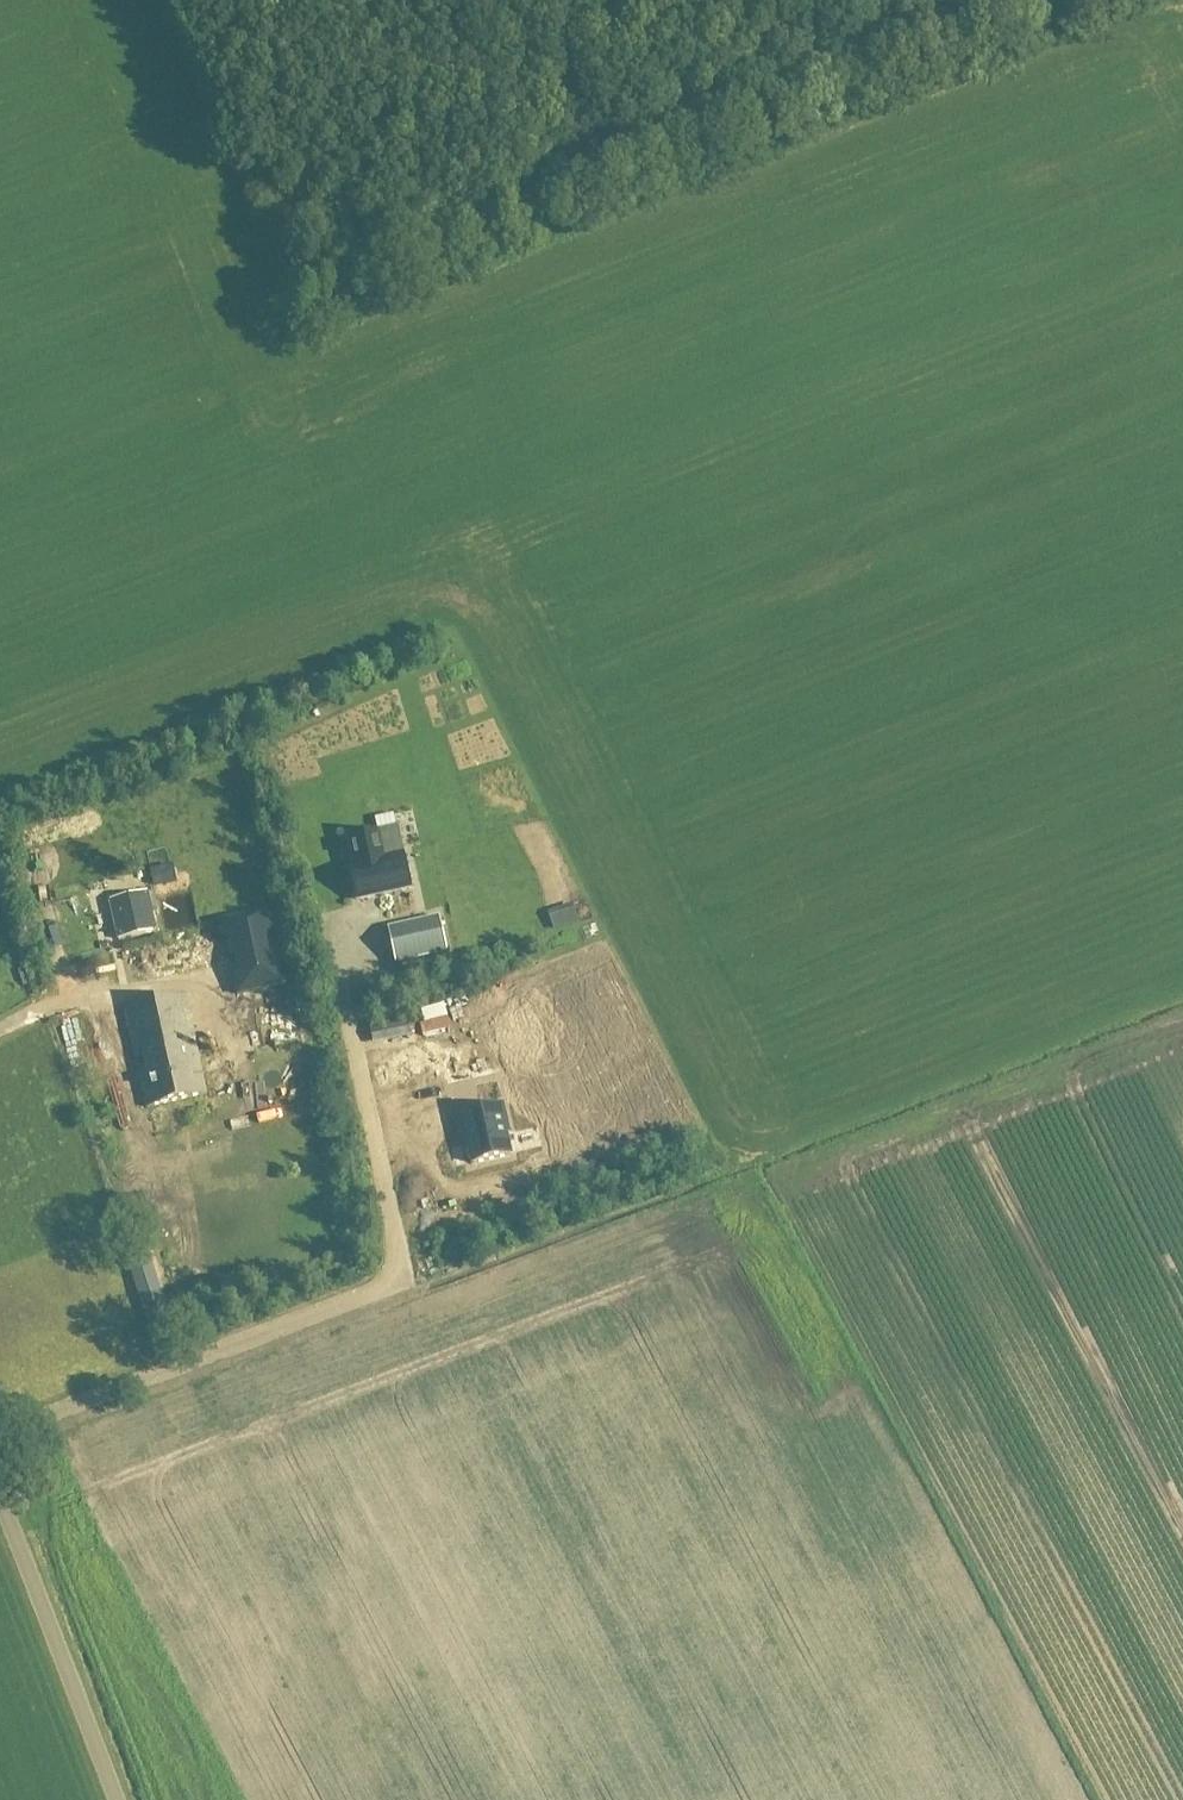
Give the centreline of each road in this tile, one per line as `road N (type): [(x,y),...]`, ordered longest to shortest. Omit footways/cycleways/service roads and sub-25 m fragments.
road 1 (unclassified): [(117,1799),(0,1496)]

